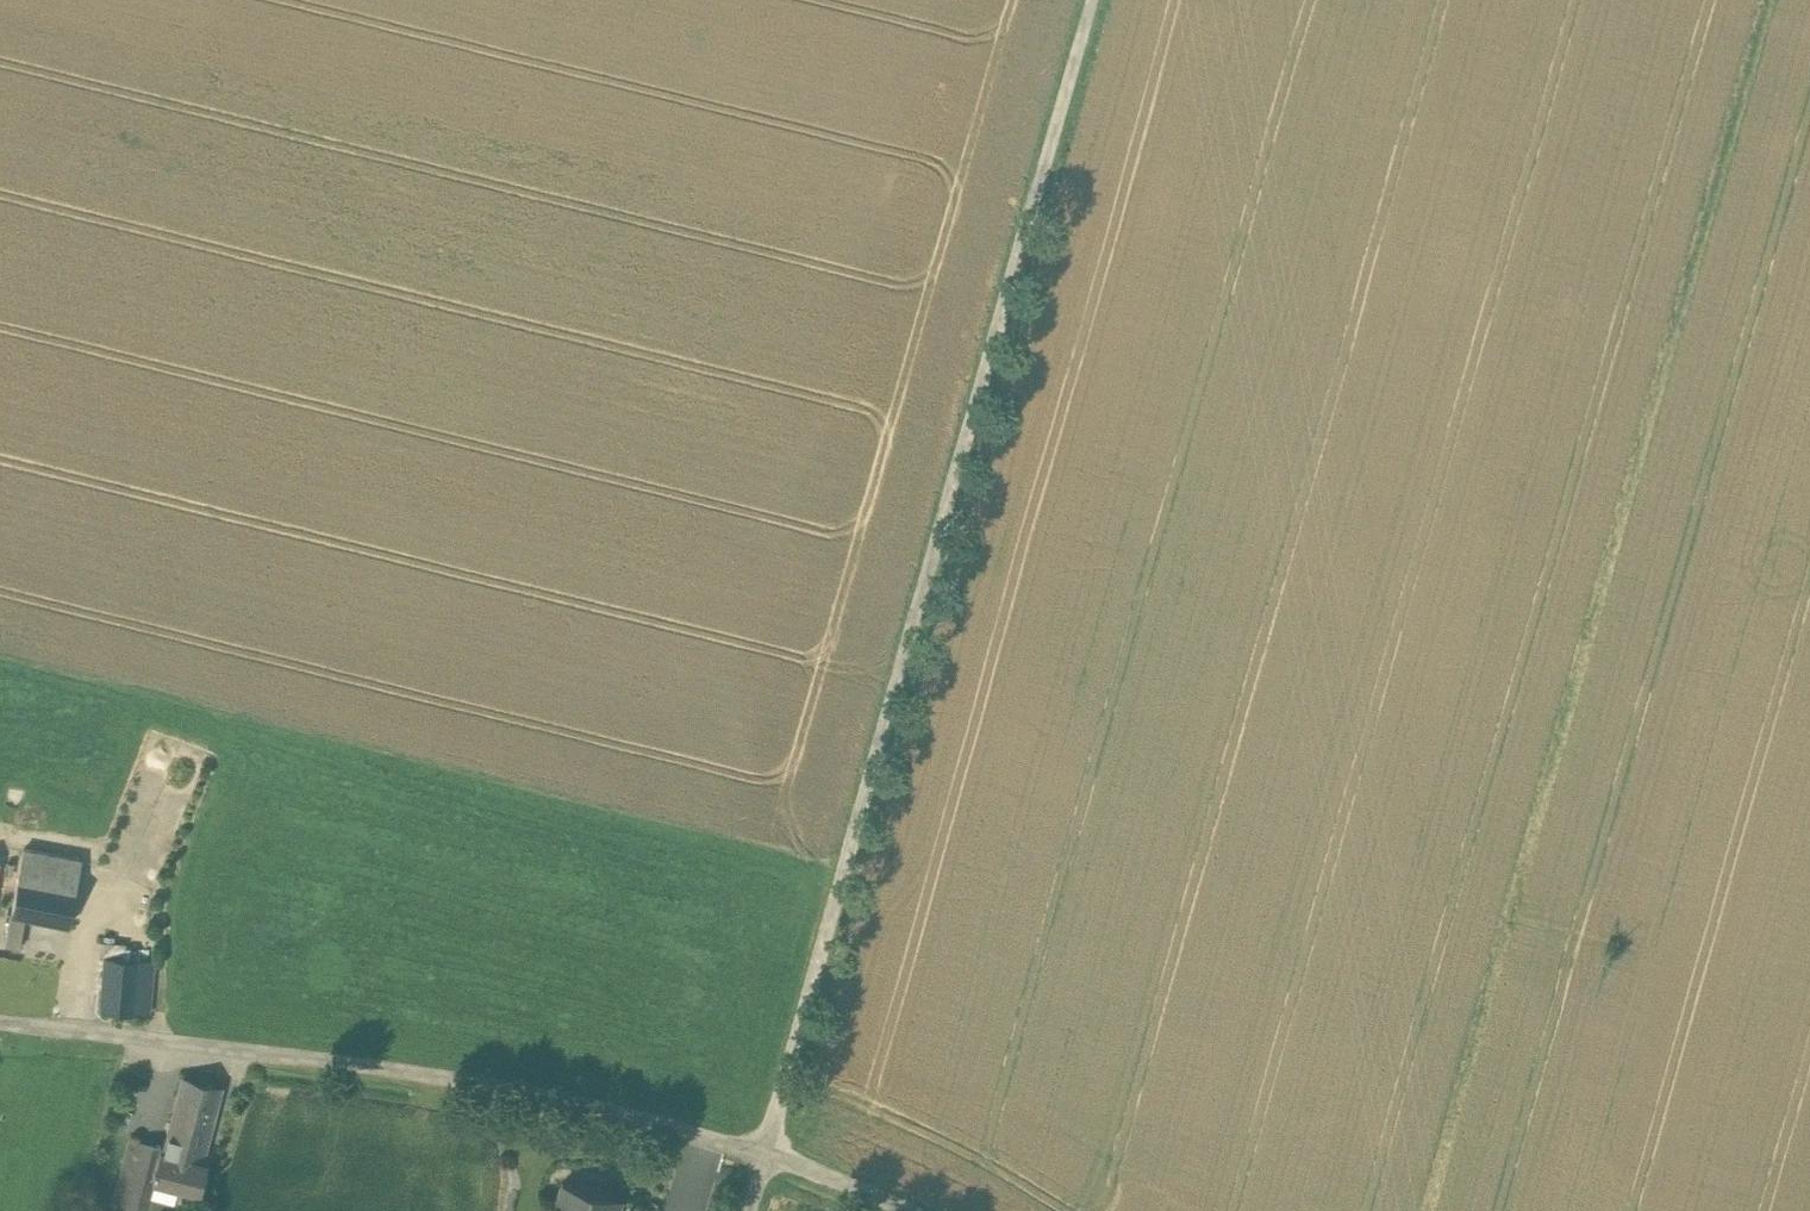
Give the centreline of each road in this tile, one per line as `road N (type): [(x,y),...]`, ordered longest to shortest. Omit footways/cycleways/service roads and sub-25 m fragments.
road 1 (unclassified): [(764,1153),(1094,0)]
road 2 (unclassified): [(764,1153),(535,1089),(280,1051),(0,1026)]
road 3 (unclassified): [(912,1210),(804,1162),(764,1153)]

